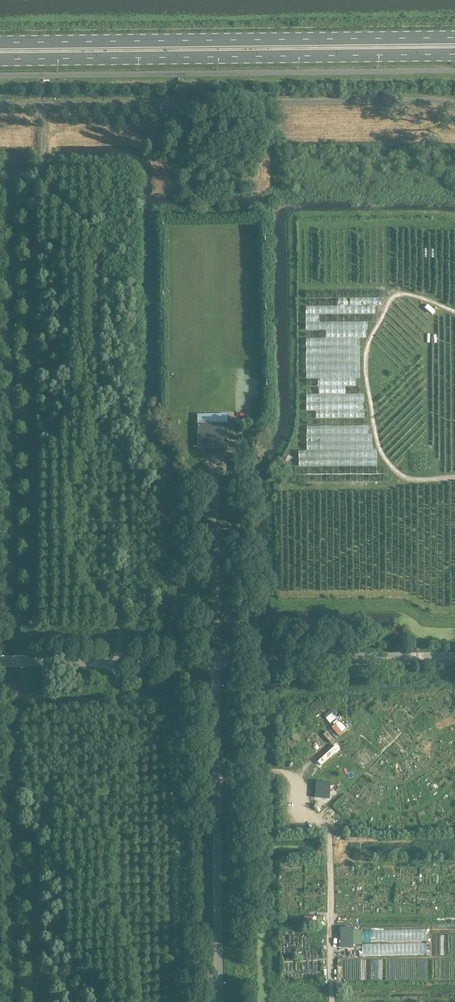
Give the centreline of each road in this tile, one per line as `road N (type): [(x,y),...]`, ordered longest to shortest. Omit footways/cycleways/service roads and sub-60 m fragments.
road 1 (primary): [(0,59),(454,54)]
road 2 (primary): [(454,37),(0,42)]
road 3 (unclassified): [(218,1001),(216,659)]
road 4 (track): [(454,311),(394,295),(364,357),(386,461),(411,479),(454,477)]
road 5 (unclassified): [(454,657),(216,659)]
road 6 (unclassified): [(0,661),(216,659)]

